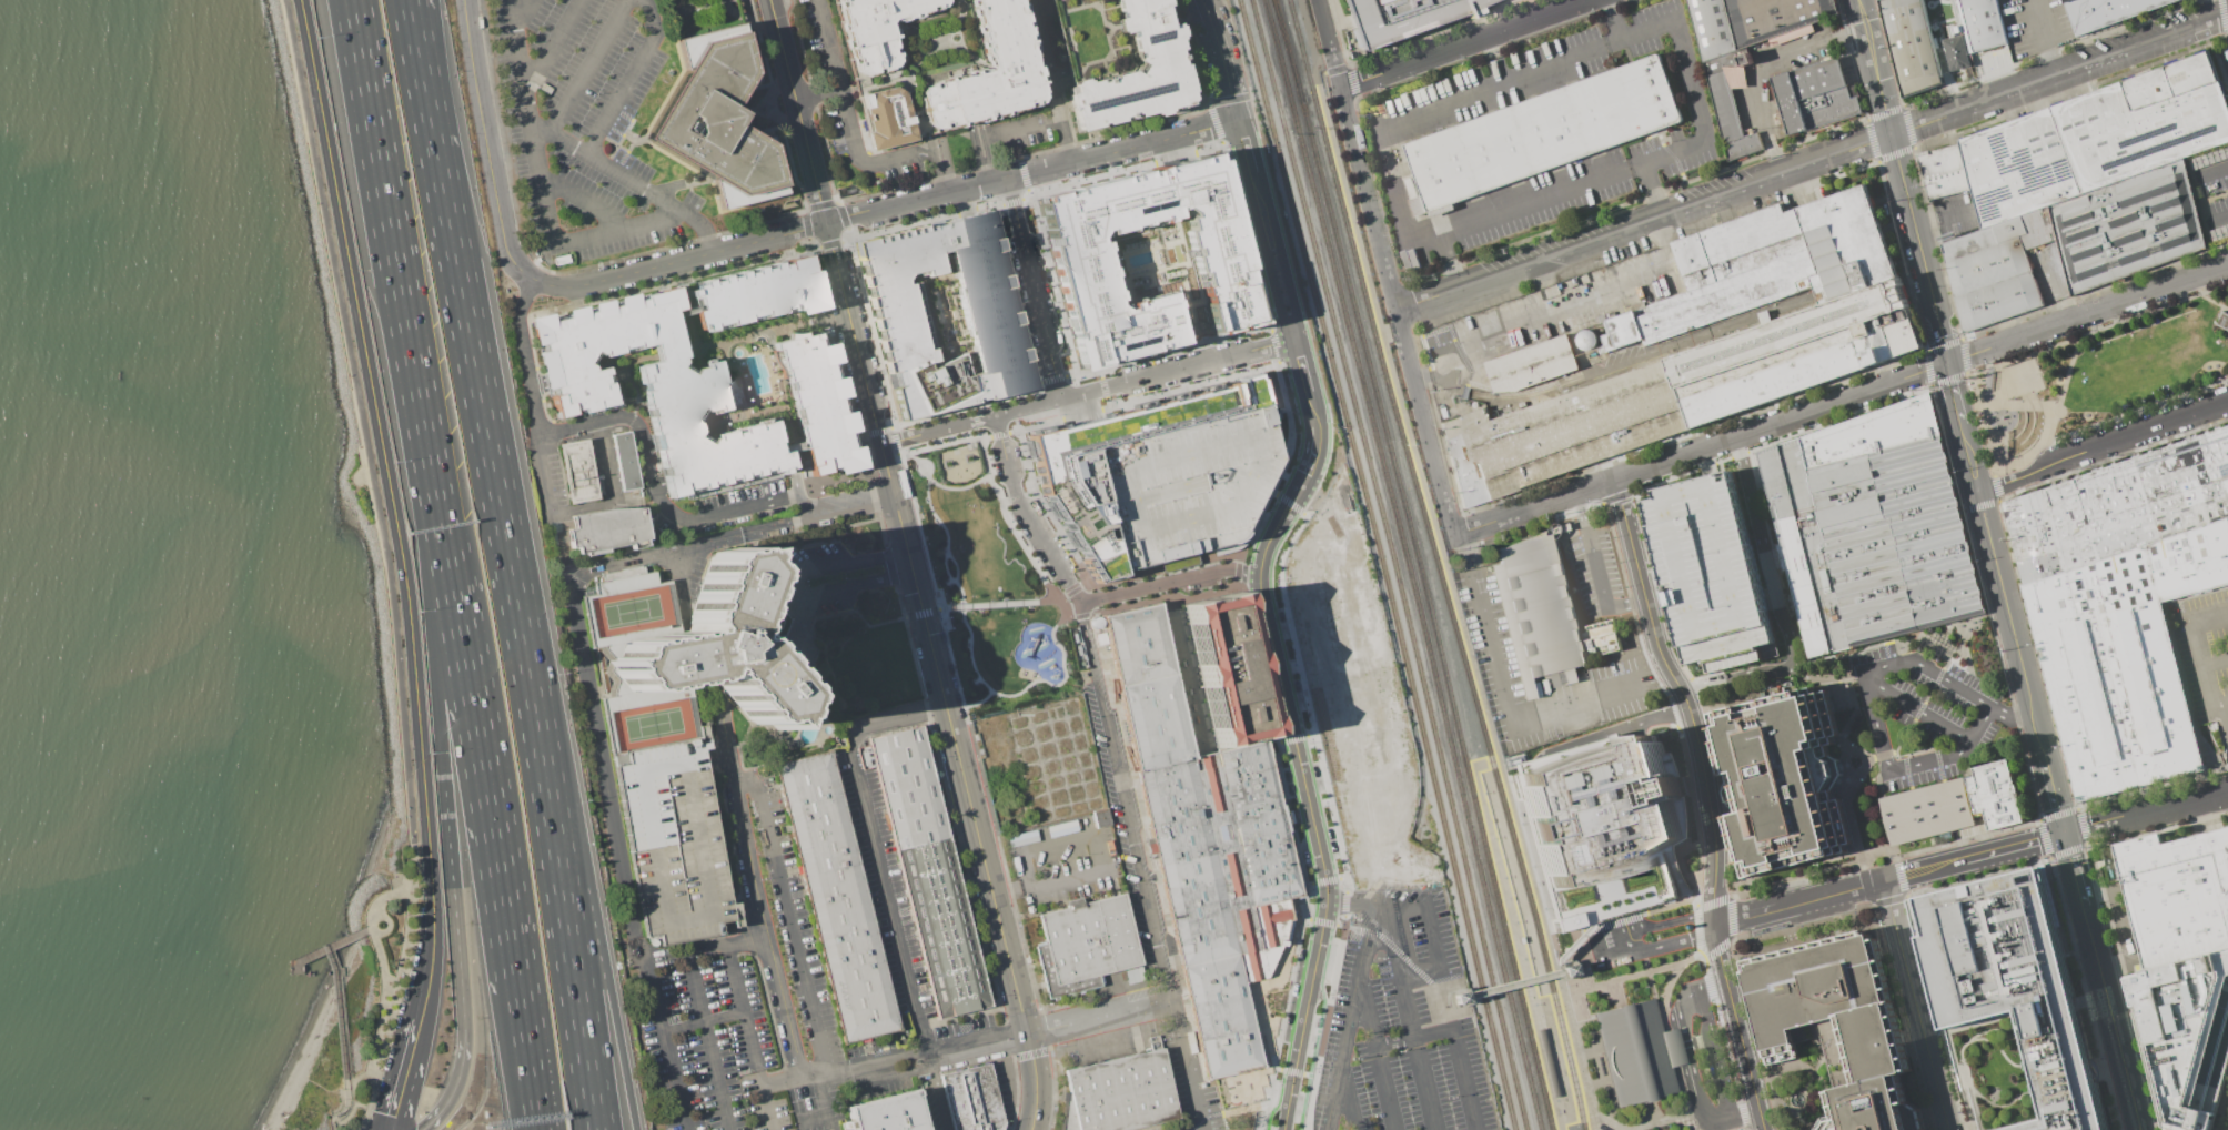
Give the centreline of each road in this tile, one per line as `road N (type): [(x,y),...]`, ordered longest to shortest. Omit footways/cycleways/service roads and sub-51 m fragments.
road 1 (tertiary): [(300,0),(410,618),(432,906),(422,1012)]
road 2 (residential): [(2227,13),(1395,313)]
road 3 (tertiary): [(1859,0),(2046,753)]
road 4 (motorway): [(542,759),(435,154)]
road 5 (tertiary): [(1030,1129),(1031,1053),(913,575)]
road 6 (residential): [(1713,925),(1714,836),(1700,754),(1686,704),(1659,652),(1613,478)]
road 7 (residential): [(1452,527),(1339,90)]
road 8 (residential): [(1294,339),(880,445)]
road 9 (residential): [(1239,120),(826,223)]
road 10 (motorway): [(365,53),(427,444)]
road 11 (motorway): [(635,1129),(601,952),(542,759)]
road 12 (motorway): [(595,1129),(542,759)]
road 13 (residential): [(2066,831),(1713,925)]
road 14 (residential): [(1947,364),(1613,478)]
road 15 (motorway): [(444,791),(464,1039),(454,1089),(421,1129)]
road 16 (motorway): [(427,444),(444,791)]
road 17 (motorway): [(470,692),(518,993)]
road 18 (residential): [(826,223),(585,284),(534,279)]
road 19 (residential): [(2227,264),(1947,364)]
road 20 (residential): [(534,279),(503,241),(462,0)]
road 21 (residential): [(1592,0),(1339,90)]
road 22 (residential): [(1980,490),(2227,402)]
road 23 (residential): [(1945,1129),(1885,879)]
road 24 (tertiary): [(2084,904),(2140,1129)]
road 25 (tertiary): [(826,223),(769,0)]
road 26 (residential): [(1061,398),(1006,179)]
road 27 (tertiary): [(1260,588),(1305,794)]
road 28 (residential): [(1763,1129),(1713,925)]
road 29 (residential): [(1078,603),(1017,502),(995,415)]
road 30 (tertiary): [(1312,410),(1312,457),(1263,551),(1259,583)]
road 31 (residential): [(1613,478),(1463,531),(1452,527)]
road 32 (residential): [(2227,790),(2066,831)]
road 33 (tertiary): [(865,381),(826,223)]
road 34 (motorway): [(518,993),(538,1129)]
road 35 (motorway): [(446,557),(470,692)]
road 36 (tertiary): [(1261,208),(1294,339)]
road 37 (tertiary): [(1315,961),(1290,1091)]
road 38 (tertiary): [(1201,0),(1239,120)]
road 39 (motorway): [(430,122),(408,0)]
road 40 (motorway): [(430,122),(426,0)]

